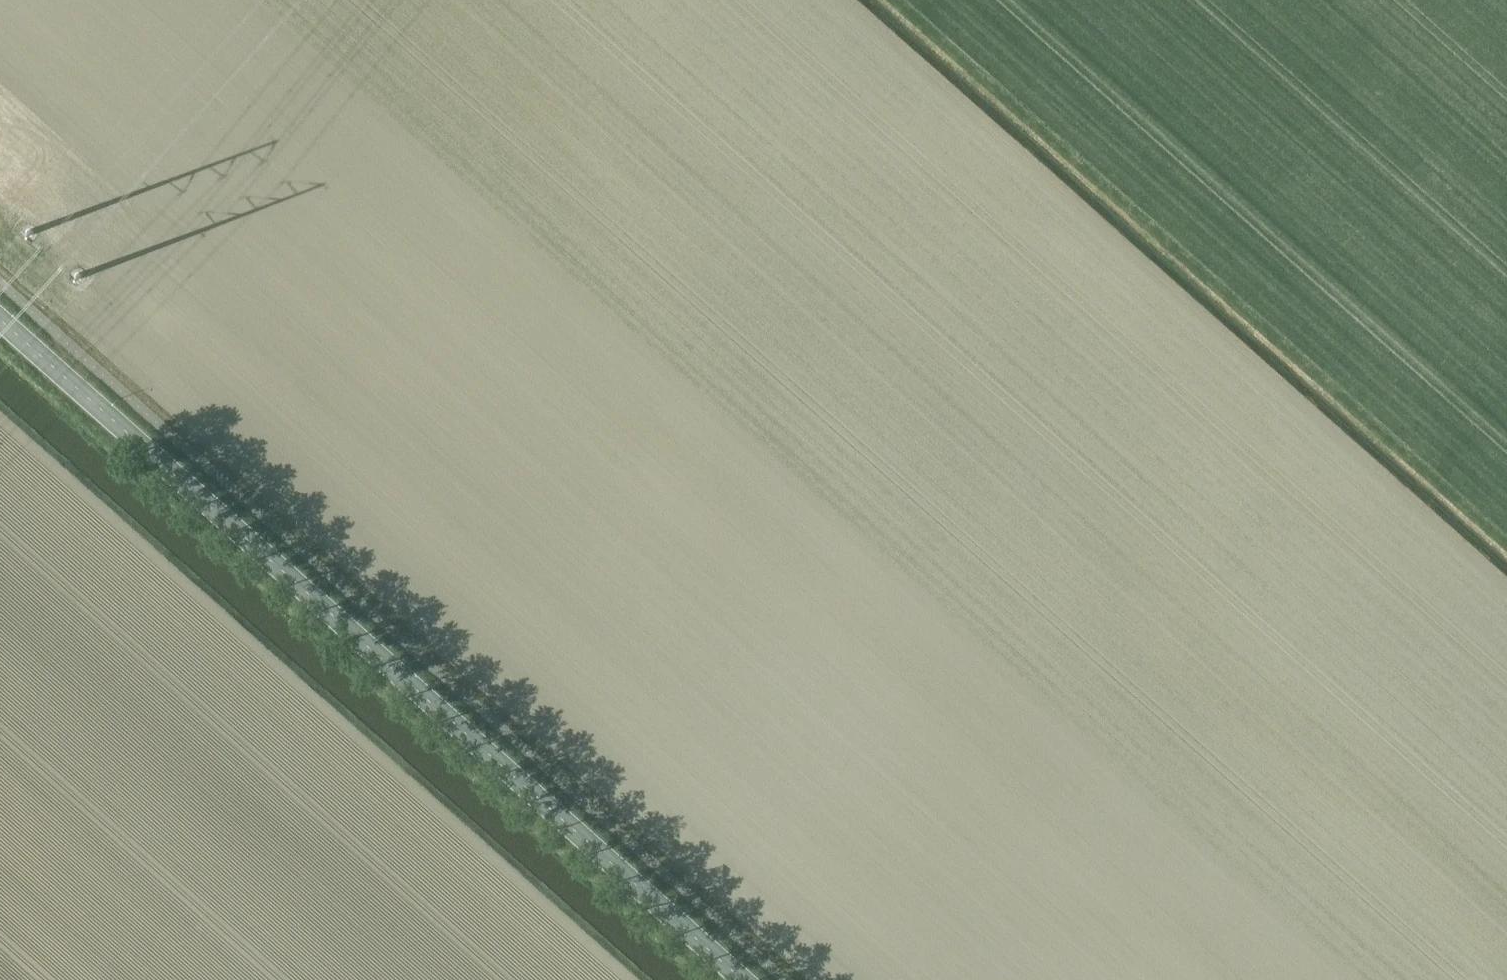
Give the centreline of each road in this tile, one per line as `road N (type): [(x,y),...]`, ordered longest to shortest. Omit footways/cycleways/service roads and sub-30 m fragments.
road 1 (secondary): [(746,979),(0,320)]

